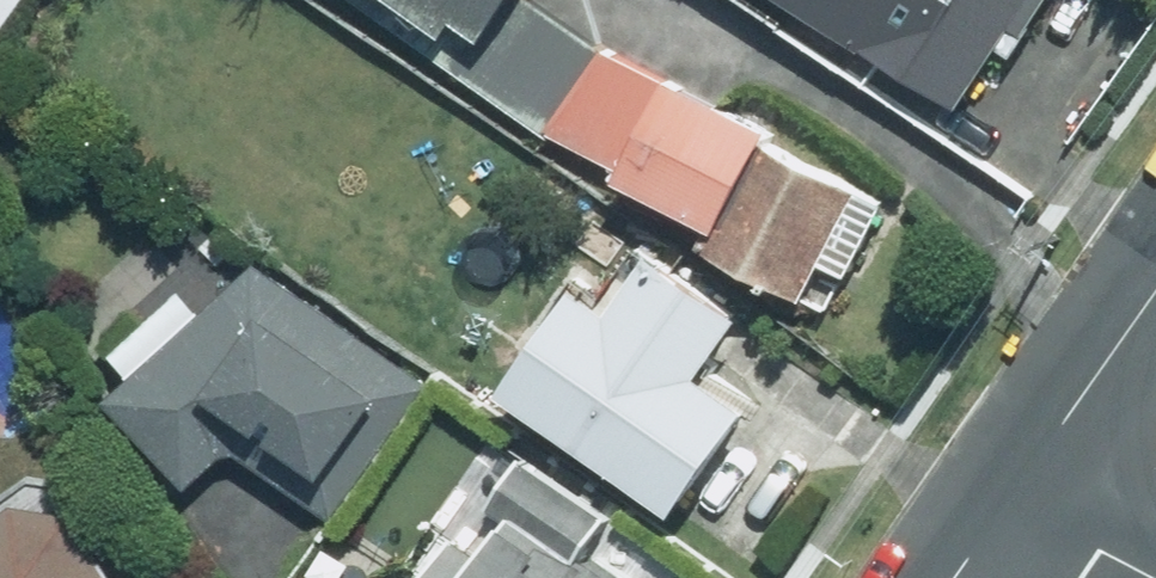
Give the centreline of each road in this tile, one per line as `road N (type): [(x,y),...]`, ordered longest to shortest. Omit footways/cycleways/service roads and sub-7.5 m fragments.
road 1 (unclassified): [(1020,491),(1155,300)]
road 2 (residential): [(1155,575),(1020,491)]

